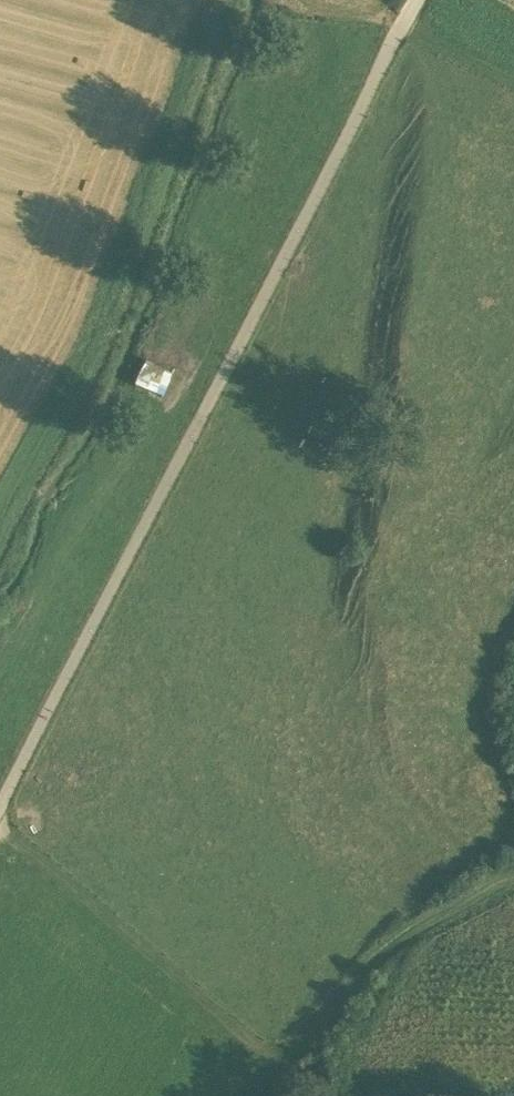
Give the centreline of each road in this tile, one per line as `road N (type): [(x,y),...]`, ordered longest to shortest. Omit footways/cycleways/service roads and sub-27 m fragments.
road 1 (track): [(418,0),(0,786)]
road 2 (track): [(0,824),(260,1050),(276,1053),(291,1050),(425,918),(492,877),(513,873)]
road 3 (track): [(404,23),(513,81)]

